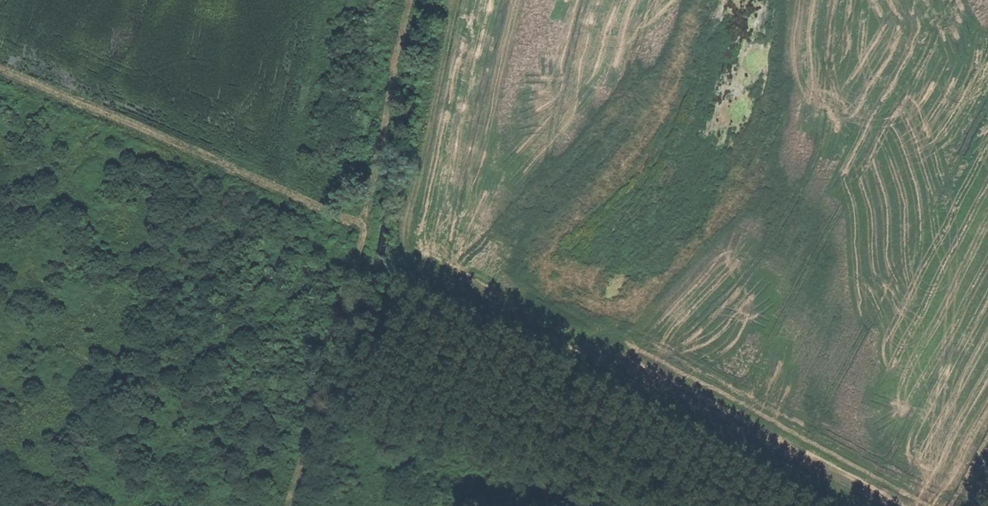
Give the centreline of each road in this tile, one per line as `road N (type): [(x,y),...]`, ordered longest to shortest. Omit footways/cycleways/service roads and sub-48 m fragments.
road 1 (track): [(459,0),(406,250),(873,505)]

